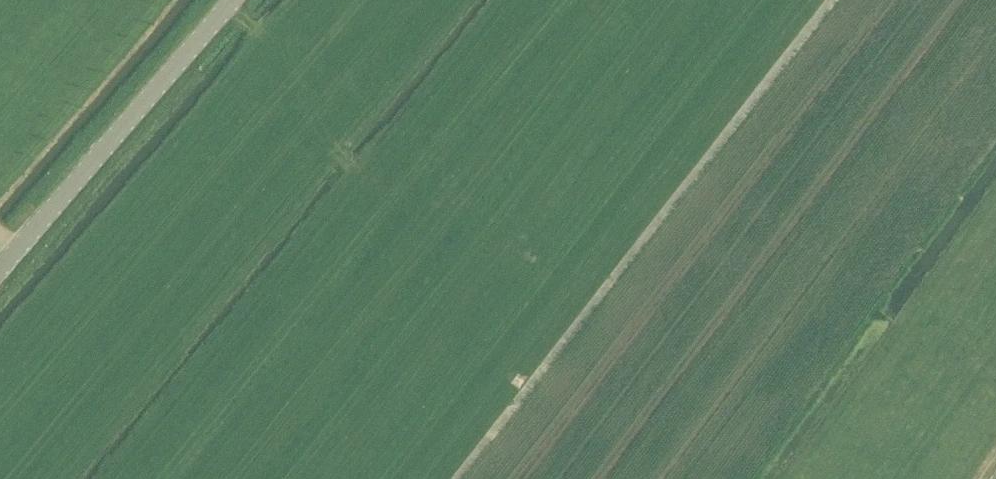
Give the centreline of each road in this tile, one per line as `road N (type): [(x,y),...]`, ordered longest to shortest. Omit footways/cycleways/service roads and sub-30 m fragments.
road 1 (track): [(447,478),(819,0)]
road 2 (unclassified): [(0,262),(229,0)]

